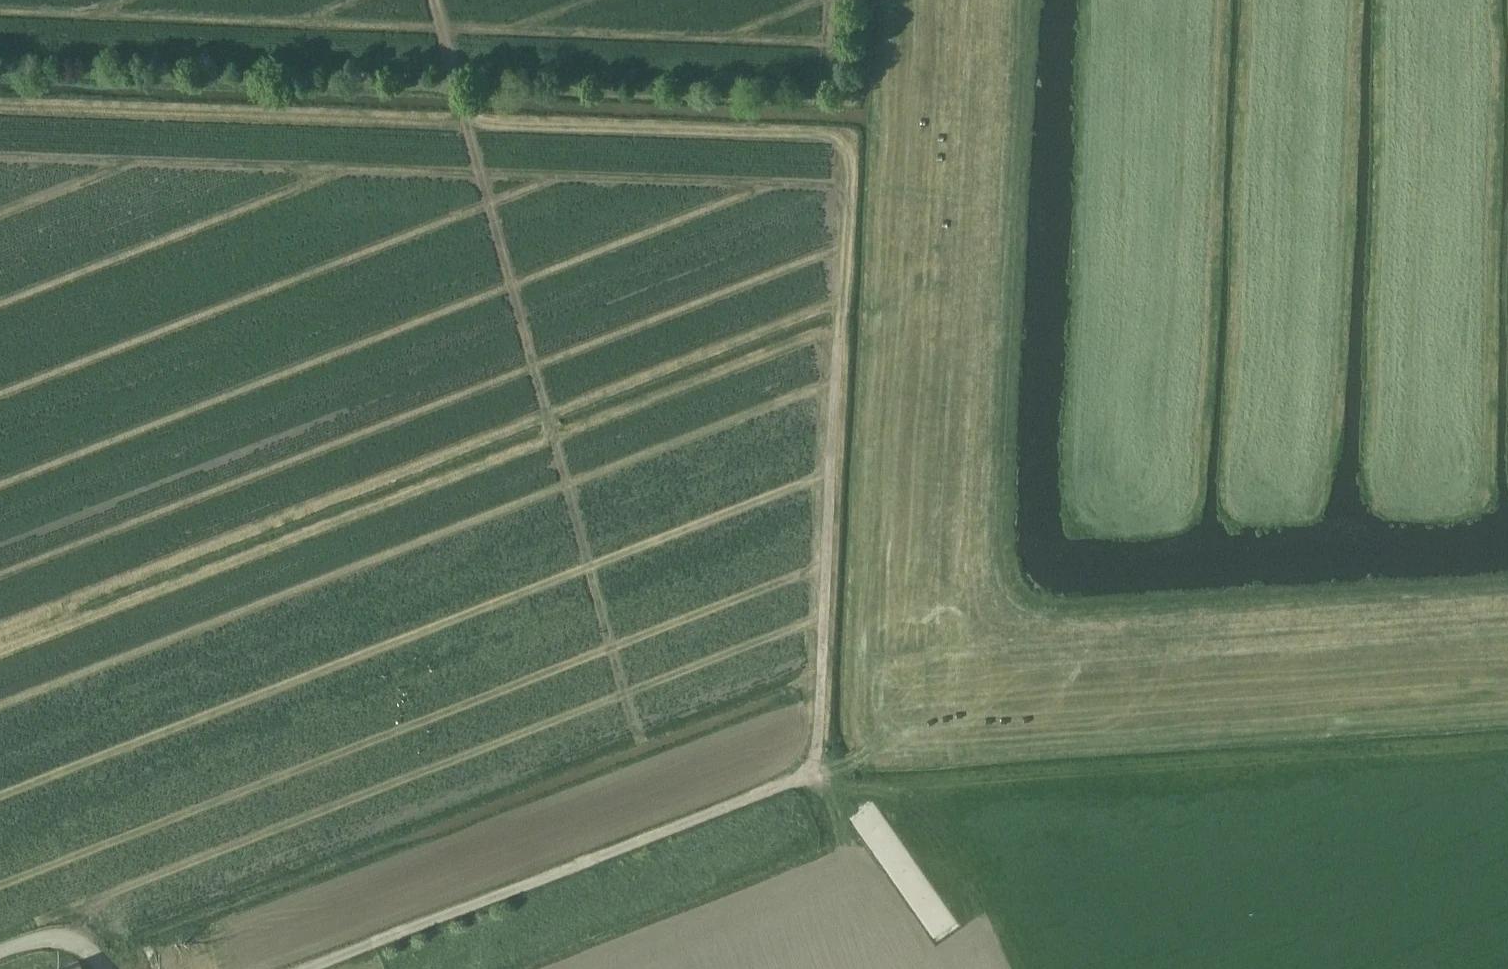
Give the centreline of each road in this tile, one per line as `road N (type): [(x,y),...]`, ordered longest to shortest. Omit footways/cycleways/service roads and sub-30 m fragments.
road 1 (track): [(814,774),(846,152)]
road 2 (track): [(327,968),(814,774)]
road 3 (track): [(814,774),(924,723),(1160,708)]

